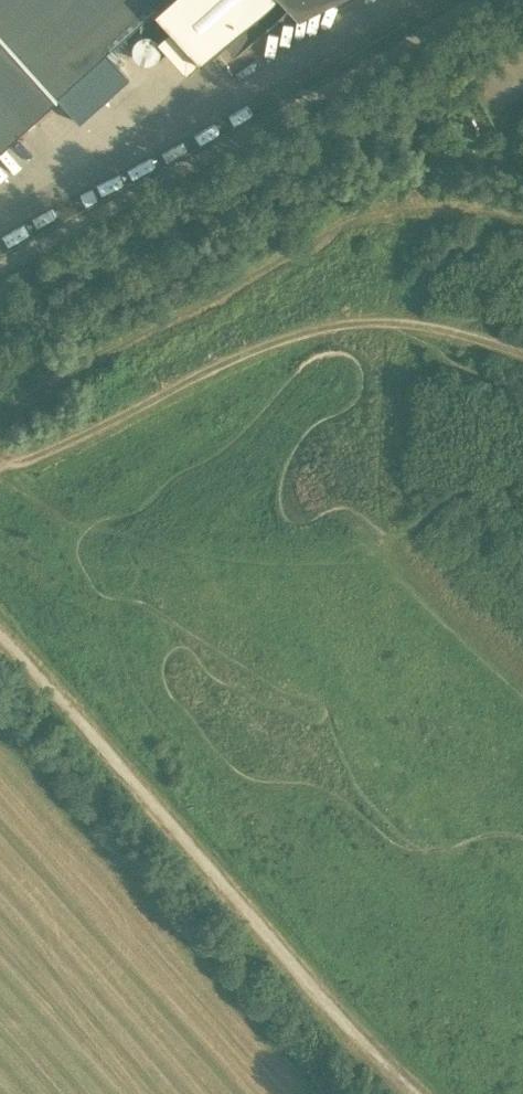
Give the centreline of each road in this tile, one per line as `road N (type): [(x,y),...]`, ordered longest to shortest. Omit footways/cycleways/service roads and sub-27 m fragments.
road 1 (track): [(0,636),(416,1093)]
road 2 (track): [(522,674),(413,571),(392,537),(368,562),(242,563),(92,526),(0,480)]
road 3 (track): [(0,268),(476,0)]
road 4 (track): [(0,463),(23,462),(298,333),(350,321),(405,321)]
road 5 (track): [(356,218),(0,420)]
road 6 (track): [(497,211),(405,205),(356,218)]

